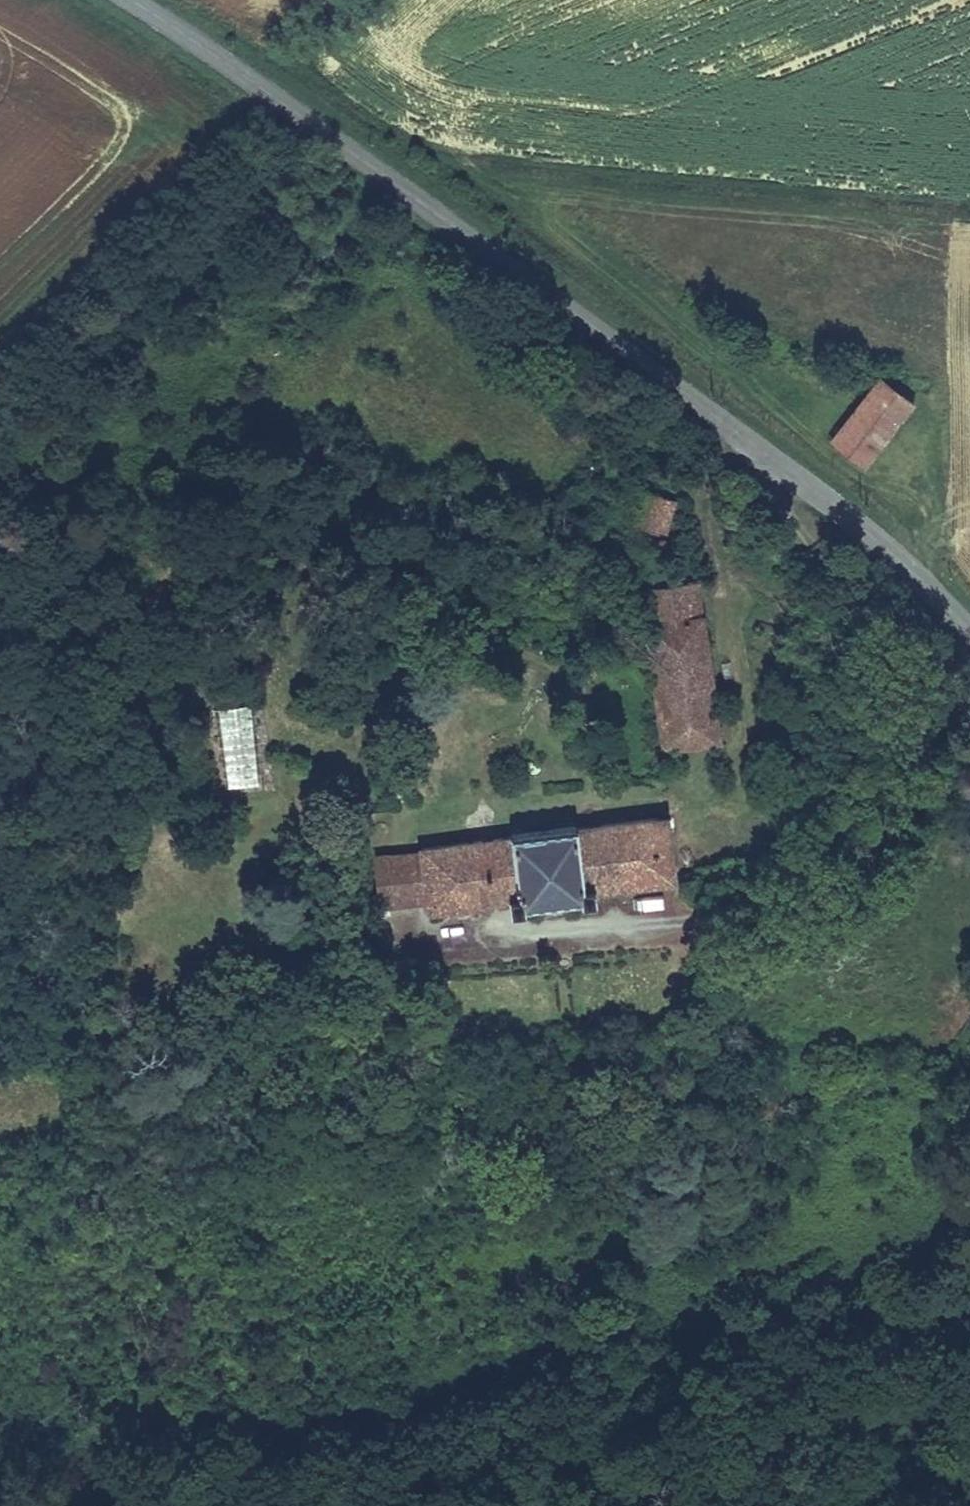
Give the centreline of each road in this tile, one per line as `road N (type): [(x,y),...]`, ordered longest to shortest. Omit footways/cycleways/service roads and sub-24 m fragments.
road 1 (tertiary): [(969,638),(894,561),(783,470),(126,0)]

